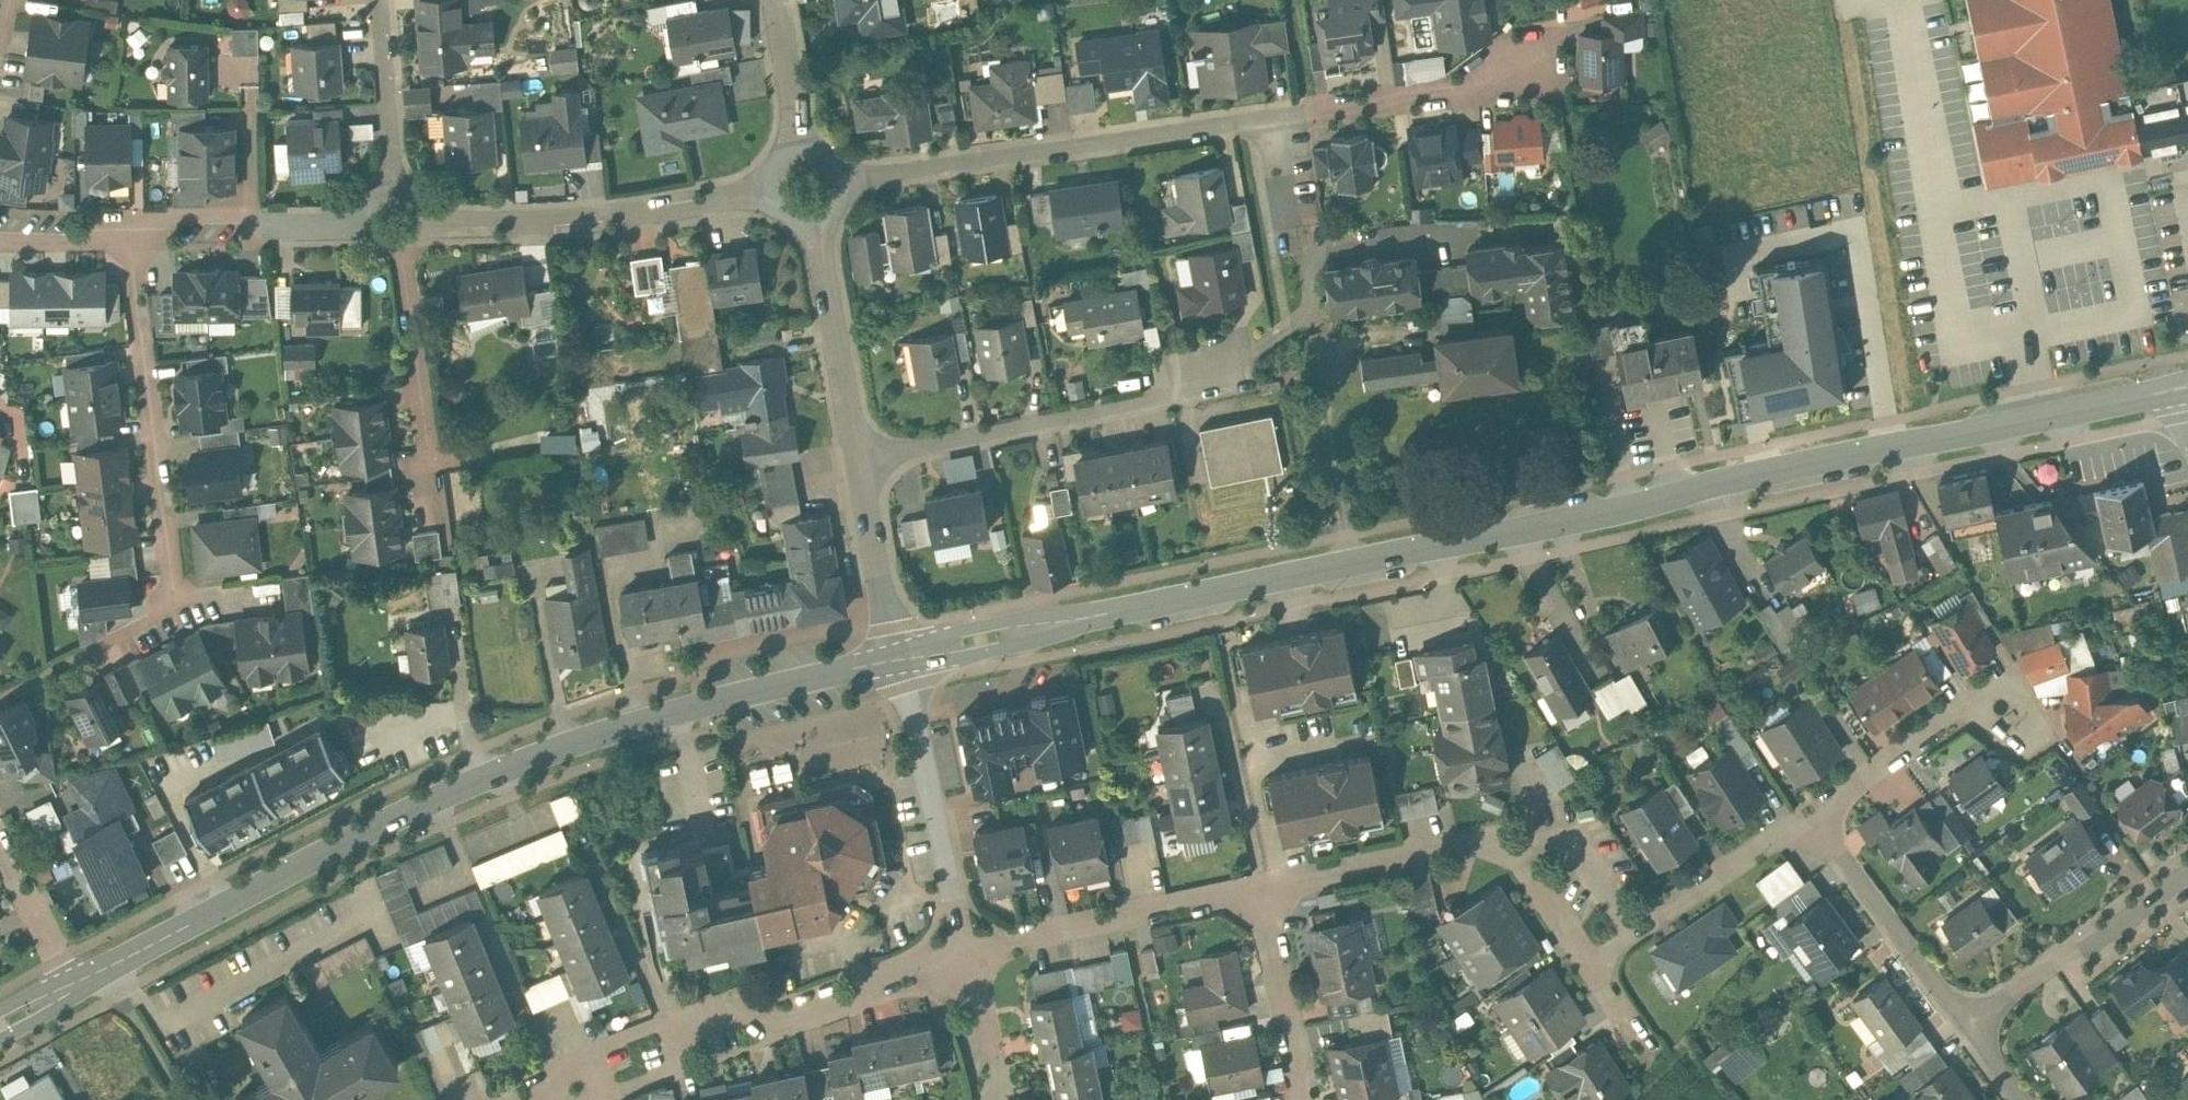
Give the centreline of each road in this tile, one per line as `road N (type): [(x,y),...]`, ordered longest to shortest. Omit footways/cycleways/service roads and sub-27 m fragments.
road 1 (secondary): [(897,659),(2180,387)]
road 2 (secondary): [(119,961),(426,801),(580,740),(897,659)]
road 3 (residential): [(849,172),(1298,115)]
road 4 (residential): [(129,228),(173,597),(113,640)]
road 5 (residential): [(866,459),(1167,392),(1278,324)]
road 6 (residential): [(574,1089),(605,1044),(663,1023),(788,1016),(968,954)]
road 7 (residential): [(777,187),(587,217),(396,223)]
road 8 (residential): [(119,961),(150,1008),(177,1019),(375,914)]
road 9 (residential): [(968,954),(1269,891)]
road 10 (residential): [(2187,862),(1966,1025)]
road 11 (residential): [(1813,816),(1966,1025)]
road 12 (residential): [(1298,115),(1548,67)]
road 13 (residential): [(866,459),(819,216)]
road 14 (residential): [(396,223),(432,465)]
road 15 (residential): [(1269,891),(1501,836)]
road 16 (residential): [(897,659),(912,688),(957,887)]
road 17 (residential): [(2010,702),(1966,708),(1813,816)]
road 18 (residential): [(382,0),(396,223)]
road 19 (residential): [(1307,1099),(1269,891)]
road 20 (residential): [(1650,925),(1572,815),(1501,836)]
road 21 (residential): [(897,659),(866,459)]
road 22 (residential): [(1813,816),(1650,925)]
road 23 (residential): [(78,983),(0,835)]
road 24 (residential): [(1501,836),(1593,962)]
road 25 (residential): [(998,1099),(968,954)]
road 26 (residential): [(803,145),(777,0)]
road 27 (residential): [(396,223),(254,226)]
road 28 (residential): [(254,226),(251,91)]
road 29 (residential): [(129,228),(0,229)]
road 30 (residential): [(254,226),(129,228)]

